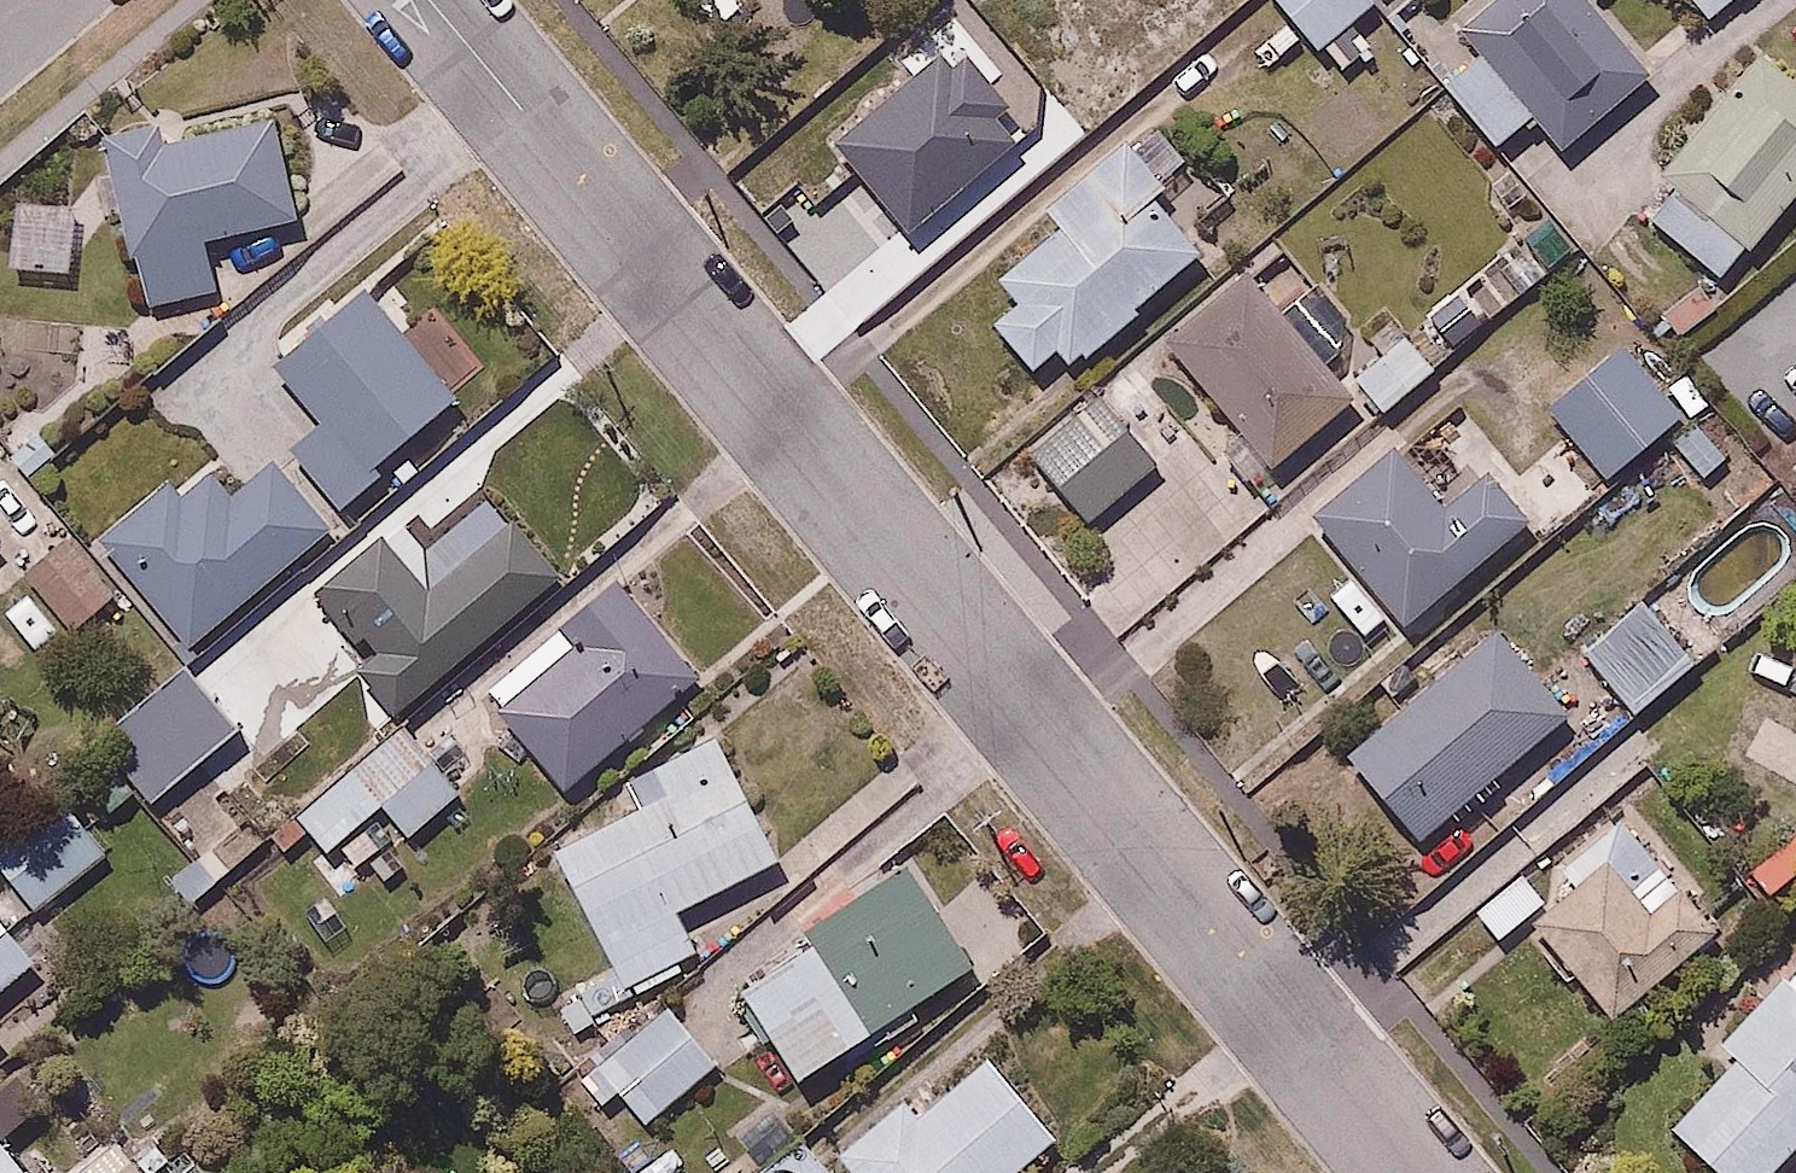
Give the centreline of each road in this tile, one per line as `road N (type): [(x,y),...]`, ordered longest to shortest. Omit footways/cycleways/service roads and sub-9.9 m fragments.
road 1 (residential): [(427,0),(1414,1172)]

